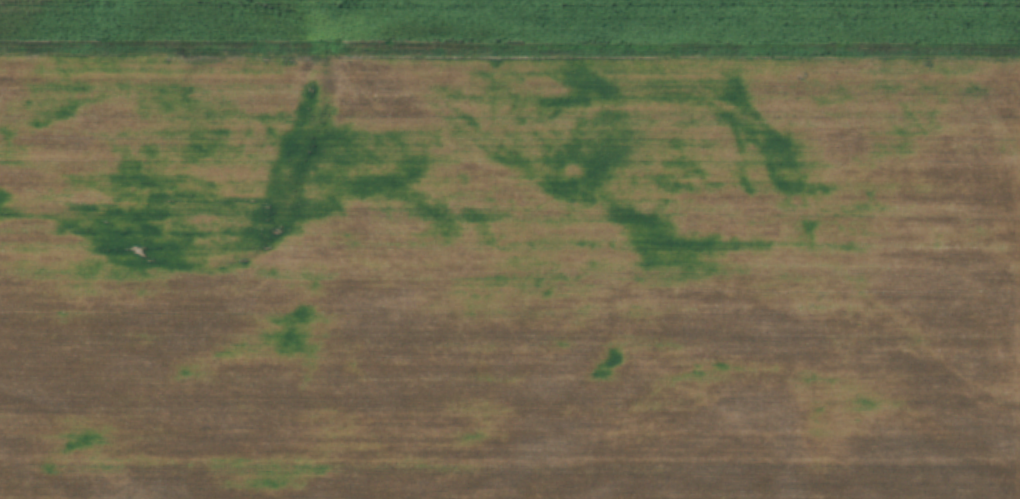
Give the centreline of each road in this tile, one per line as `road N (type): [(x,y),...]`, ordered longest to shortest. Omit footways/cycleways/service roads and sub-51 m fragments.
road 1 (residential): [(702,107),(0,105)]

